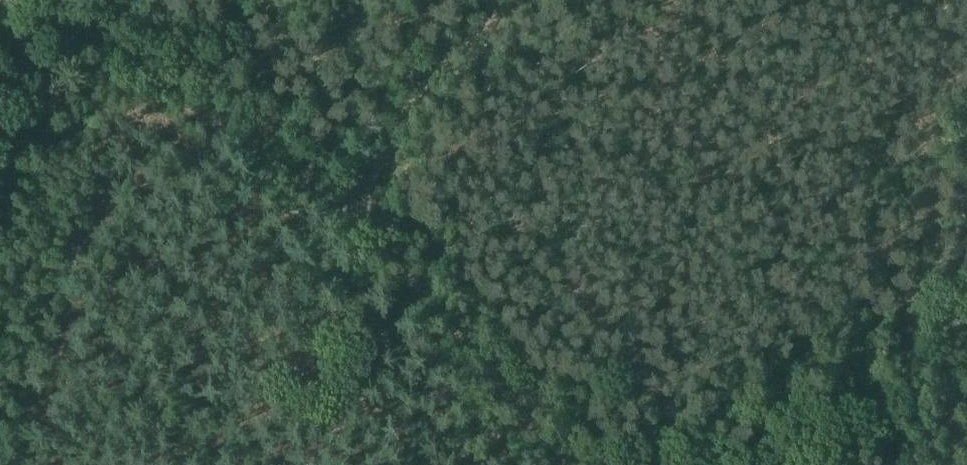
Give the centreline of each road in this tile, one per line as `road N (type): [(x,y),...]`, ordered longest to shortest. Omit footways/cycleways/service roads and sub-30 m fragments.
road 1 (track): [(51,16),(353,211),(436,300),(565,464)]
road 2 (track): [(353,211),(417,96),(457,48),(520,0)]

